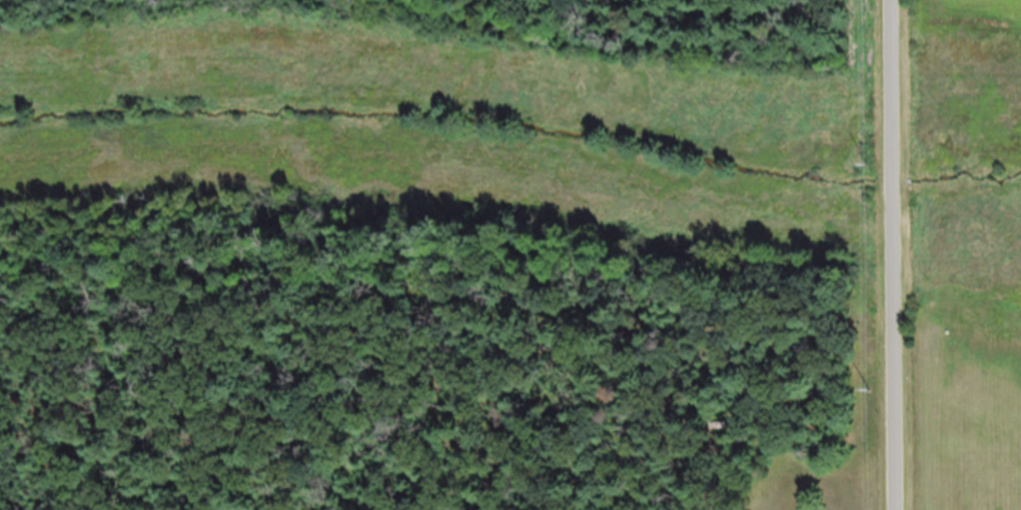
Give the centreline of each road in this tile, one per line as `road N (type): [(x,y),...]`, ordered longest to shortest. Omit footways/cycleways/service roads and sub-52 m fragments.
road 1 (residential): [(897,509),(888,0)]

